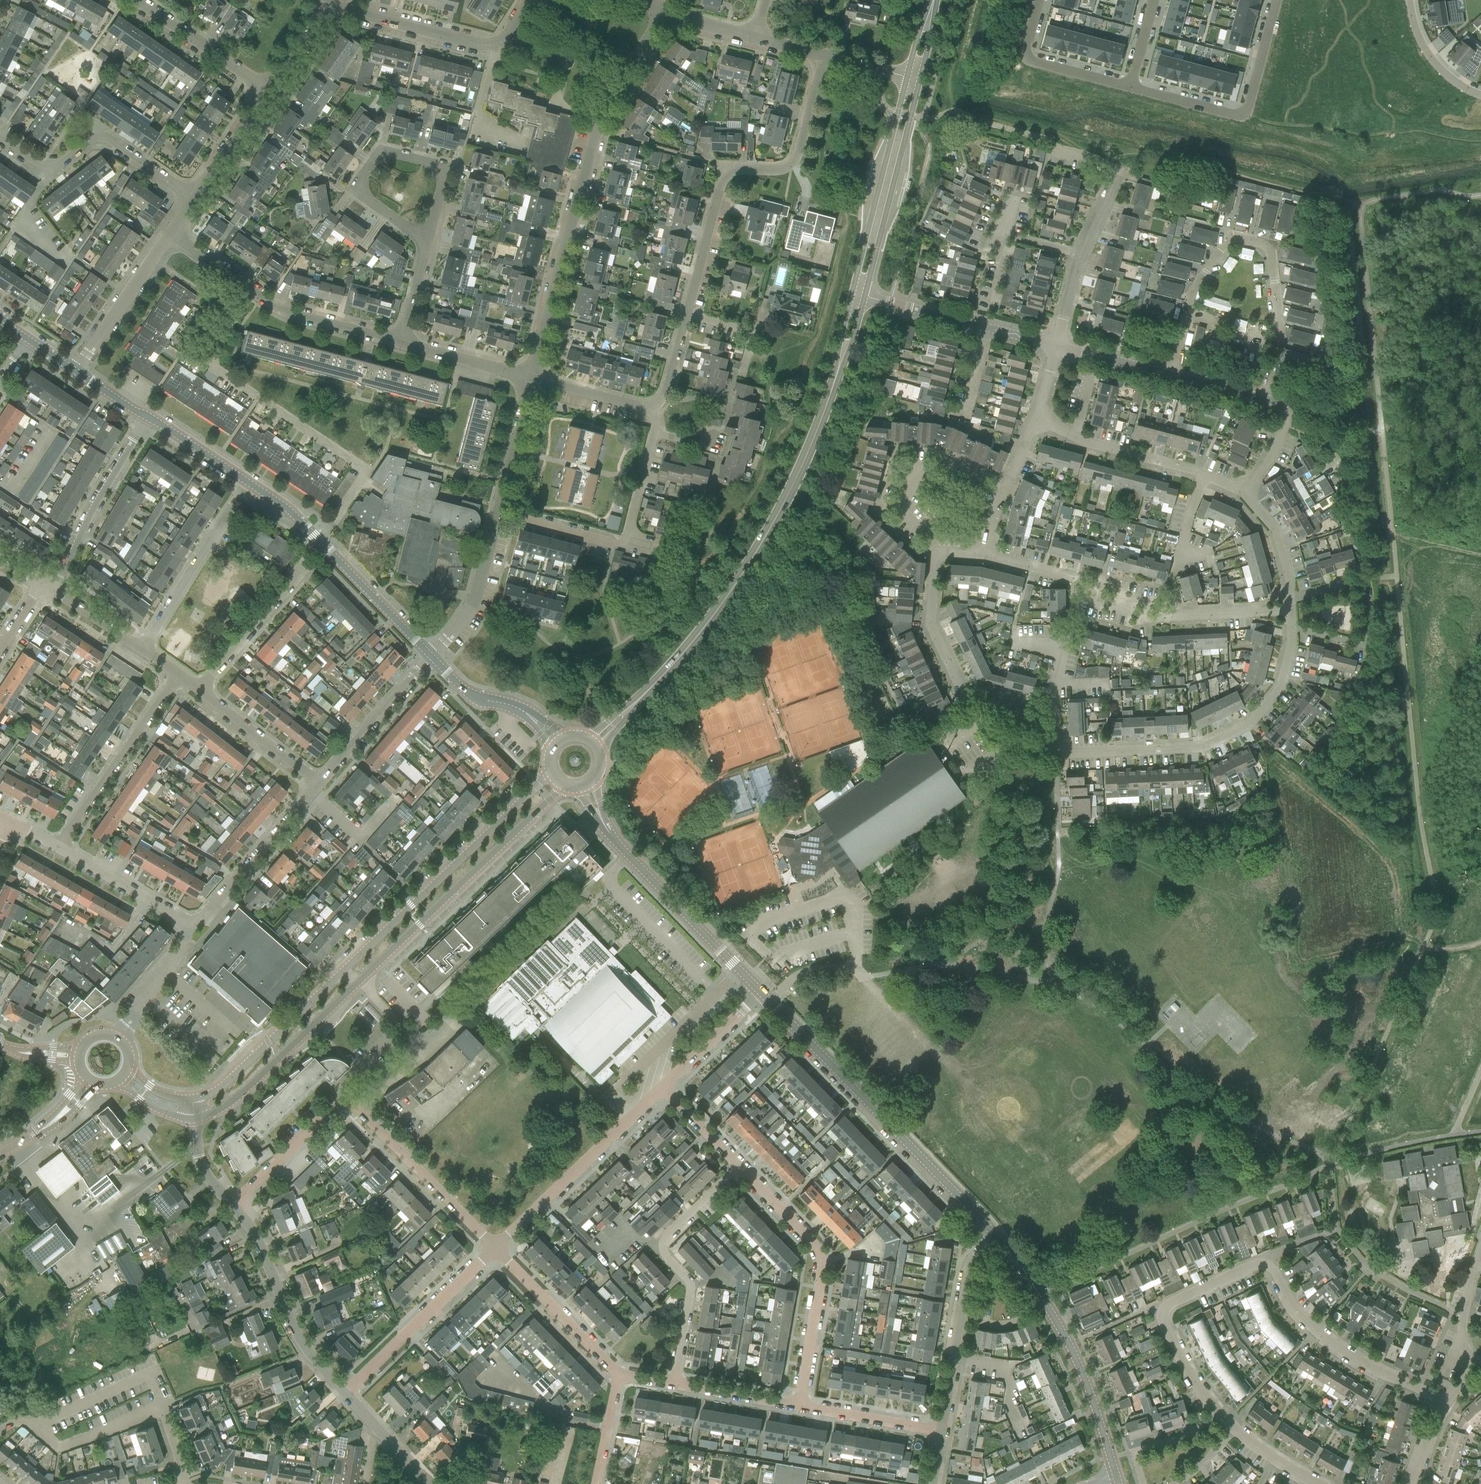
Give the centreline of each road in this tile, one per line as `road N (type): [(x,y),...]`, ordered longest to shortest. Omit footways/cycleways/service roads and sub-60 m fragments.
road 1 (residential): [(933,551),(929,624),(966,697),(1013,754),(1201,746),(1230,735),(1278,694),(1292,630)]
road 2 (tertiary): [(196,1120),(241,1097),(563,787)]
road 3 (tertiary): [(550,773),(233,1078),(193,1097)]
road 4 (tertiary): [(632,708),(687,651),(746,569),(798,480),(841,357)]
road 5 (residential): [(530,379),(600,118),(664,12)]
road 6 (residential): [(320,543),(365,480),(360,467),(208,357),(253,291)]
road 7 (residential): [(493,1251),(345,1105),(235,1206)]
road 8 (residential): [(1174,374),(1188,302),(1230,239),(1269,249),(1278,350),(1271,401)]
road 9 (tertiary): [(997,1237),(772,1005)]
road 10 (residential): [(688,315),(724,185),(733,175),(793,164),(821,58)]
road 11 (residential): [(800,1410),(823,1272),(818,1252),(740,1168)]
road 12 (residential): [(675,1390),(692,1293),(666,1258),(666,1237),(740,1168)]
road 13 (tertiary): [(762,996),(602,822)]
road 14 (residential): [(1129,88),(1243,113),(1278,0)]
road 15 (residential): [(493,1251),(663,1090)]
road 16 (residential): [(195,200),(102,138),(55,171),(0,140)]
road 17 (residential): [(1221,1418),(1166,1330),(1164,1314),(1265,1267)]
road 18 (residential): [(1265,1267),(1307,1328),(1370,1369),(1445,1400)]
road 19 (tertiary): [(864,299),(919,79)]
road 20 (tertiary): [(907,77),(852,295)]
road 21 (tertiary): [(320,543),(288,511),(139,414)]
road 22 (residential): [(334,5),(475,45),(501,37),(529,0)]
road 23 (residential): [(344,1393),(305,1347),(261,1245),(235,1206)]
road 24 (residential): [(59,849),(182,677)]
road 25 (residential): [(941,1432),(971,1260),(997,1237)]
road 26 (residential): [(344,1393),(493,1251)]
road 27 (tertiary): [(1115,1474),(1073,1353),(1035,1289)]
road 28 (residential): [(44,587),(78,541),(139,414)]
road 29 (residential): [(933,551),(902,510),(931,466),(967,460),(1011,481)]
road 30 (residential): [(429,239),(372,202),(362,183),(387,154),(444,168)]
road 31 (residential): [(1057,346),(1078,257),(1123,174)]
road 32 (residential): [(192,923),(317,786)]
road 33 (residential): [(1249,495),(1074,440)]
road 34 (residential): [(618,1376),(493,1251)]
road 35 (residential): [(317,786),(431,658)]
road 36 (residential): [(74,373),(172,237)]
road 37 (residential): [(271,95),(136,0)]
road 38 (residential): [(431,658),(474,608),(499,513)]
road 39 (residential): [(144,650),(232,513)]
road 40 (residential): [(1038,0),(1029,56),(1129,88)]
road 41 (tertiary): [(431,658),(320,543)]
road 42 (residential): [(400,345),(284,314),(253,291)]
road 43 (residential): [(203,691),(304,571)]
road 44 (residential): [(192,923),(59,849)]
road 45 (residential): [(317,786),(203,691)]
road 46 (residential): [(116,1038),(194,945),(192,923)]
road 47 (residential): [(941,1432),(800,1410)]
road 48 (residential): [(499,513),(530,379)]
road 49 (residential): [(663,1090),(762,996)]
road 50 (residential): [(630,547),(499,513)]
road 51 (residential): [(530,379),(400,345)]
road 52 (residential): [(530,379),(640,410),(657,408)]
road 53 (residential): [(195,200),(271,95)]
road 54 (residential): [(800,1410),(675,1390)]
road 55 (residential): [(985,329),(864,299)]
road 56 (residential): [(430,1483),(344,1393)]
road 57 (residential): [(1411,0),(1416,30),(1436,65),(1480,95)]
road 58 (residential): [(1174,616),(1127,627),(1086,614),(1075,584)]
road 59 (residential): [(1174,374),(1057,346)]

